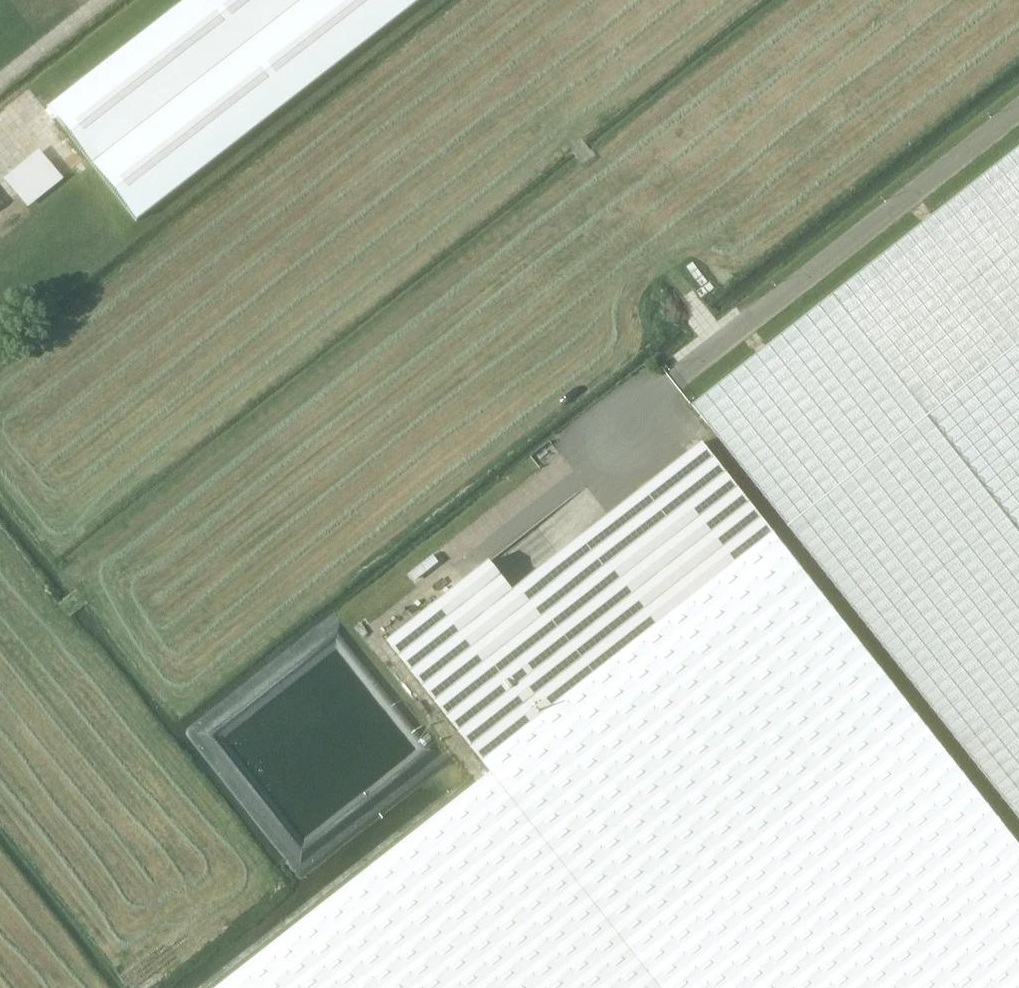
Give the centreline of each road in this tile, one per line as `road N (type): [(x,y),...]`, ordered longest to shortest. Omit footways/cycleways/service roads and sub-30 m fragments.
road 1 (unclassified): [(675,384),(1018,103)]

